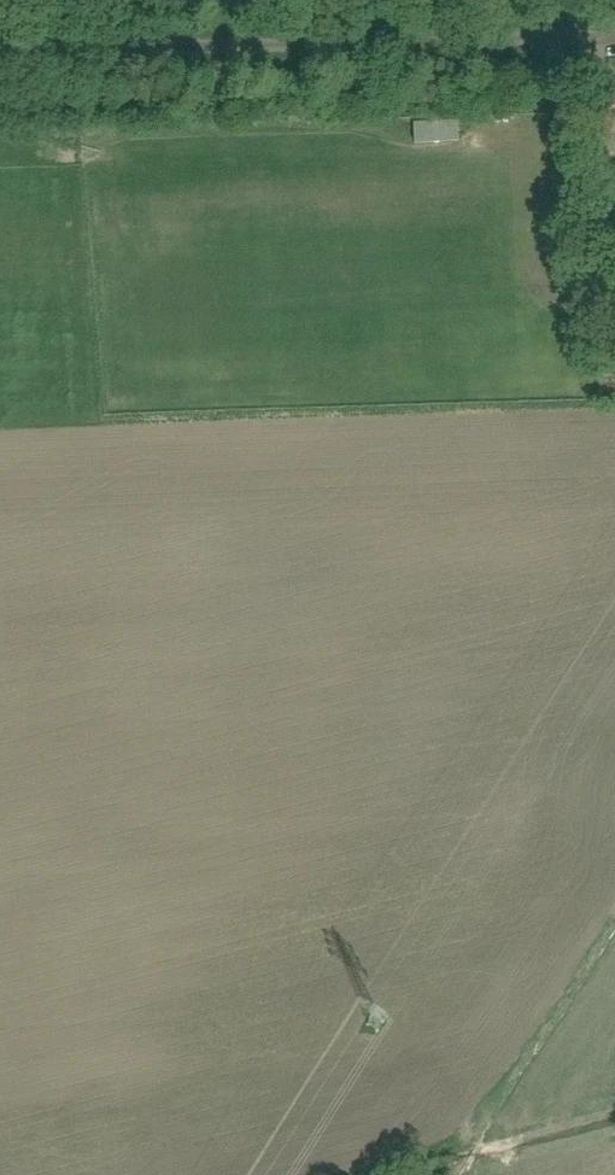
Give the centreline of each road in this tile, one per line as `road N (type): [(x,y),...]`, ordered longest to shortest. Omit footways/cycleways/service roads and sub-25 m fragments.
road 1 (unclassified): [(614,37),(0,51)]

